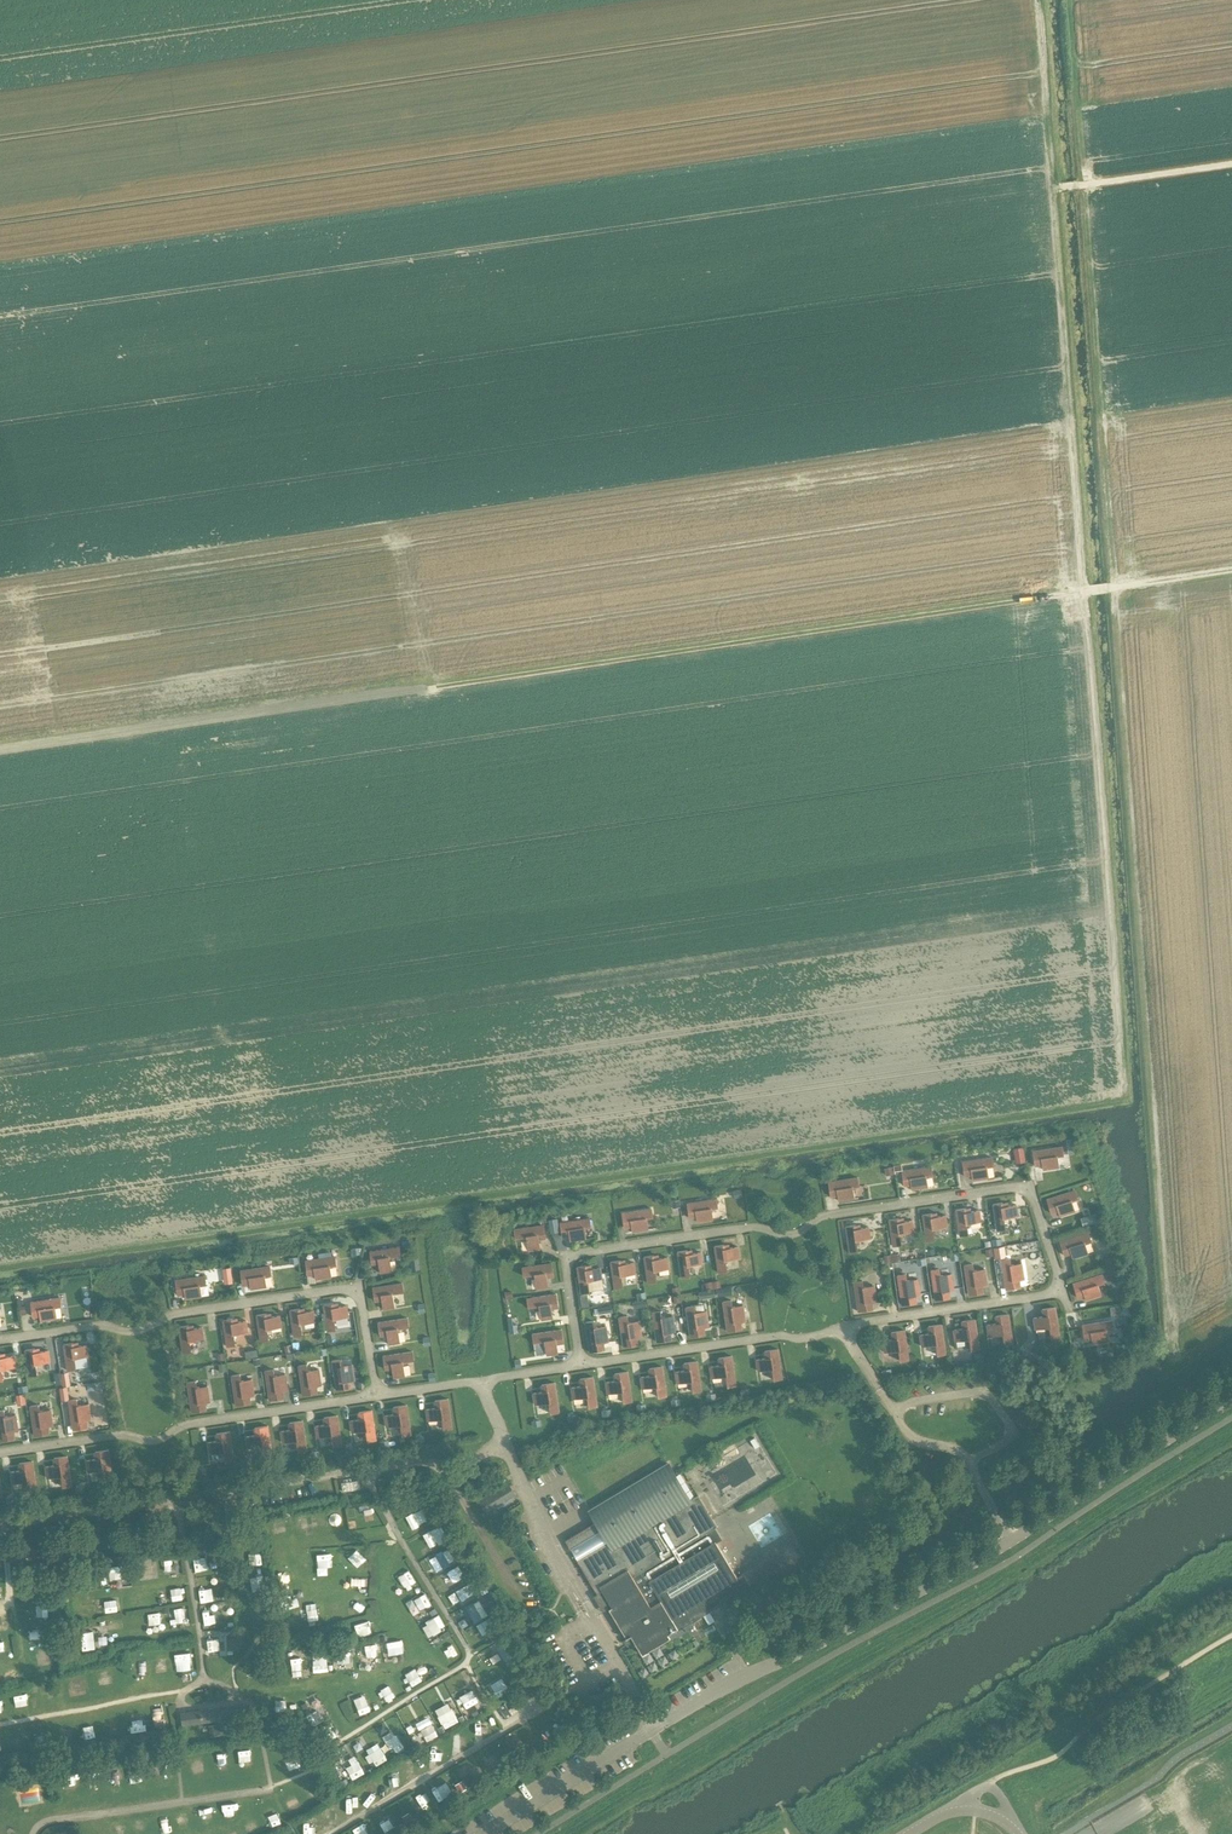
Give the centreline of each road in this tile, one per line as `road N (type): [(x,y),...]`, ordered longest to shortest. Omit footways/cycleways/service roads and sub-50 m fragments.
road 1 (unclassified): [(484,1833),(747,1676),(1011,1542),(1231,1406)]
road 2 (track): [(438,695),(1231,570)]
road 3 (track): [(273,1785),(316,1771),(364,1728),(466,1668),(470,1655),(365,1471)]
road 4 (track): [(182,1703),(204,1677),(177,1498)]
road 5 (track): [(0,1724),(182,1694)]

